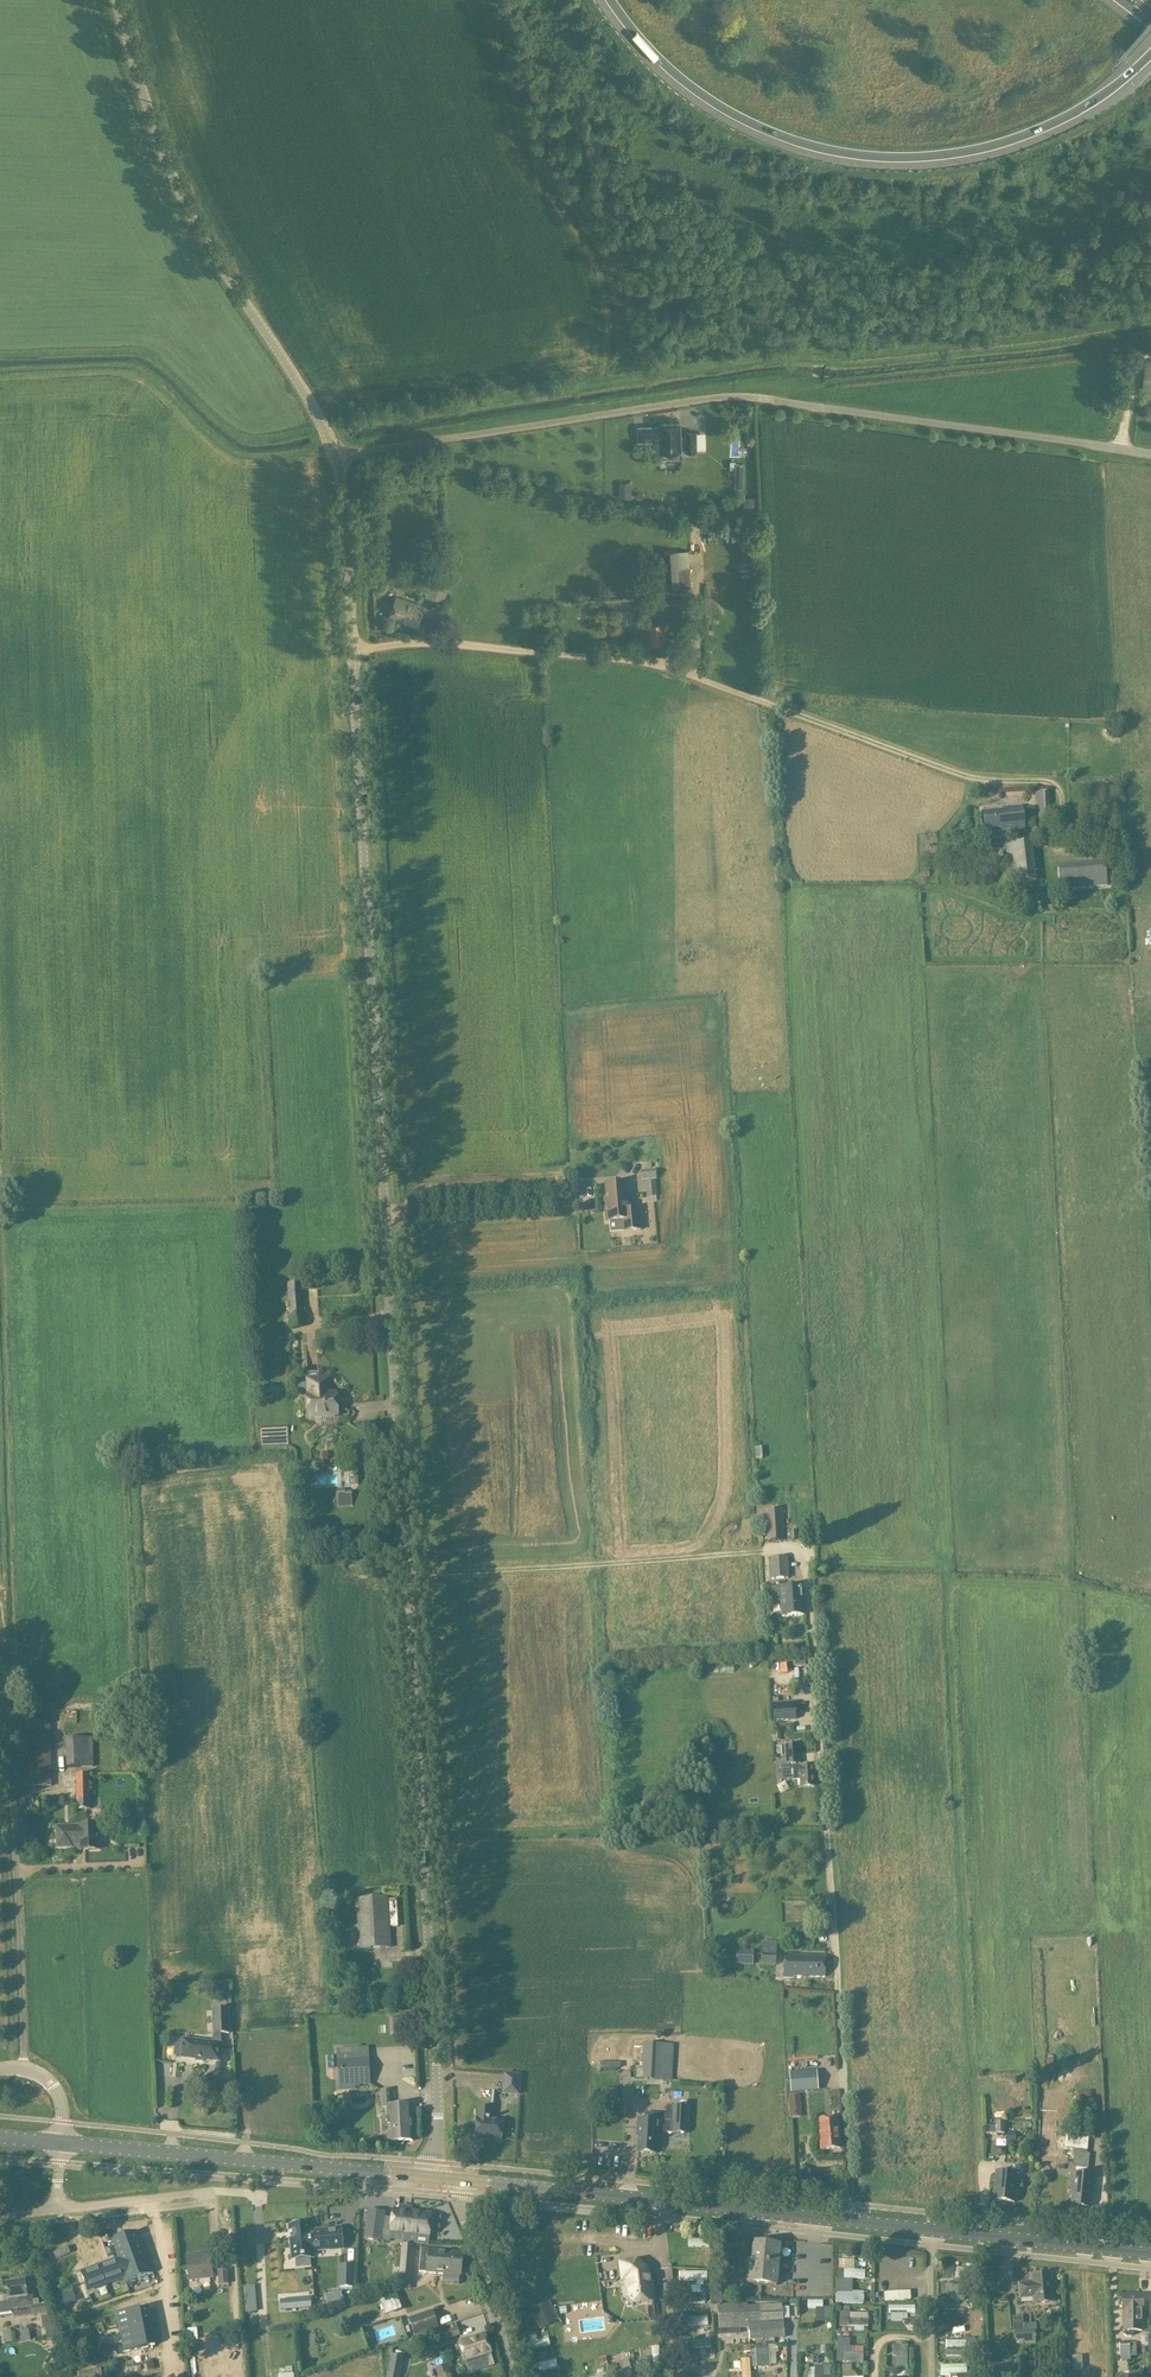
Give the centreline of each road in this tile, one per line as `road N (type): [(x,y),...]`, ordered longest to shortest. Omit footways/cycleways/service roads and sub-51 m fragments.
road 1 (unclassified): [(435,2162),(434,2001),(351,651)]
road 2 (unclassified): [(336,458),(752,397),(1150,454)]
road 3 (unclassified): [(808,1551),(852,2222)]
road 4 (unclassified): [(968,777),(677,667),(446,643),(351,651)]
road 5 (motorway): [(609,0),(659,60),(708,99),(780,135),(870,156),(942,155),(1025,135),(1096,99),(1150,53)]
road 6 (track): [(982,2173),(946,1572)]
road 7 (unclassified): [(336,458),(308,399),(195,225),(115,0)]
road 8 (primary): [(461,2180),(852,2222)]
road 9 (primary): [(60,2145),(433,2177)]
road 10 (primary): [(852,2222),(1150,2253)]
road 11 (track): [(214,2192),(258,2195),(269,2376)]
road 12 (unclassified): [(351,651),(336,458)]
road 13 (unclassified): [(510,2376),(460,2194)]
road 14 (unclassified): [(56,2210),(214,2192)]

